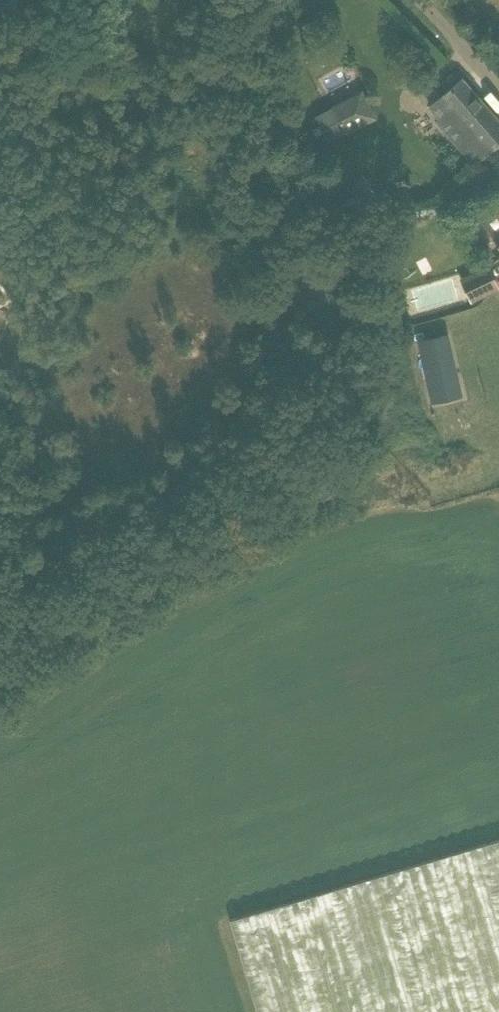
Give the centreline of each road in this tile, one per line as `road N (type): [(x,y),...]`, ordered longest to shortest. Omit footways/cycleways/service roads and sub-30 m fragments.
road 1 (unclassified): [(498,91),(418,0)]

